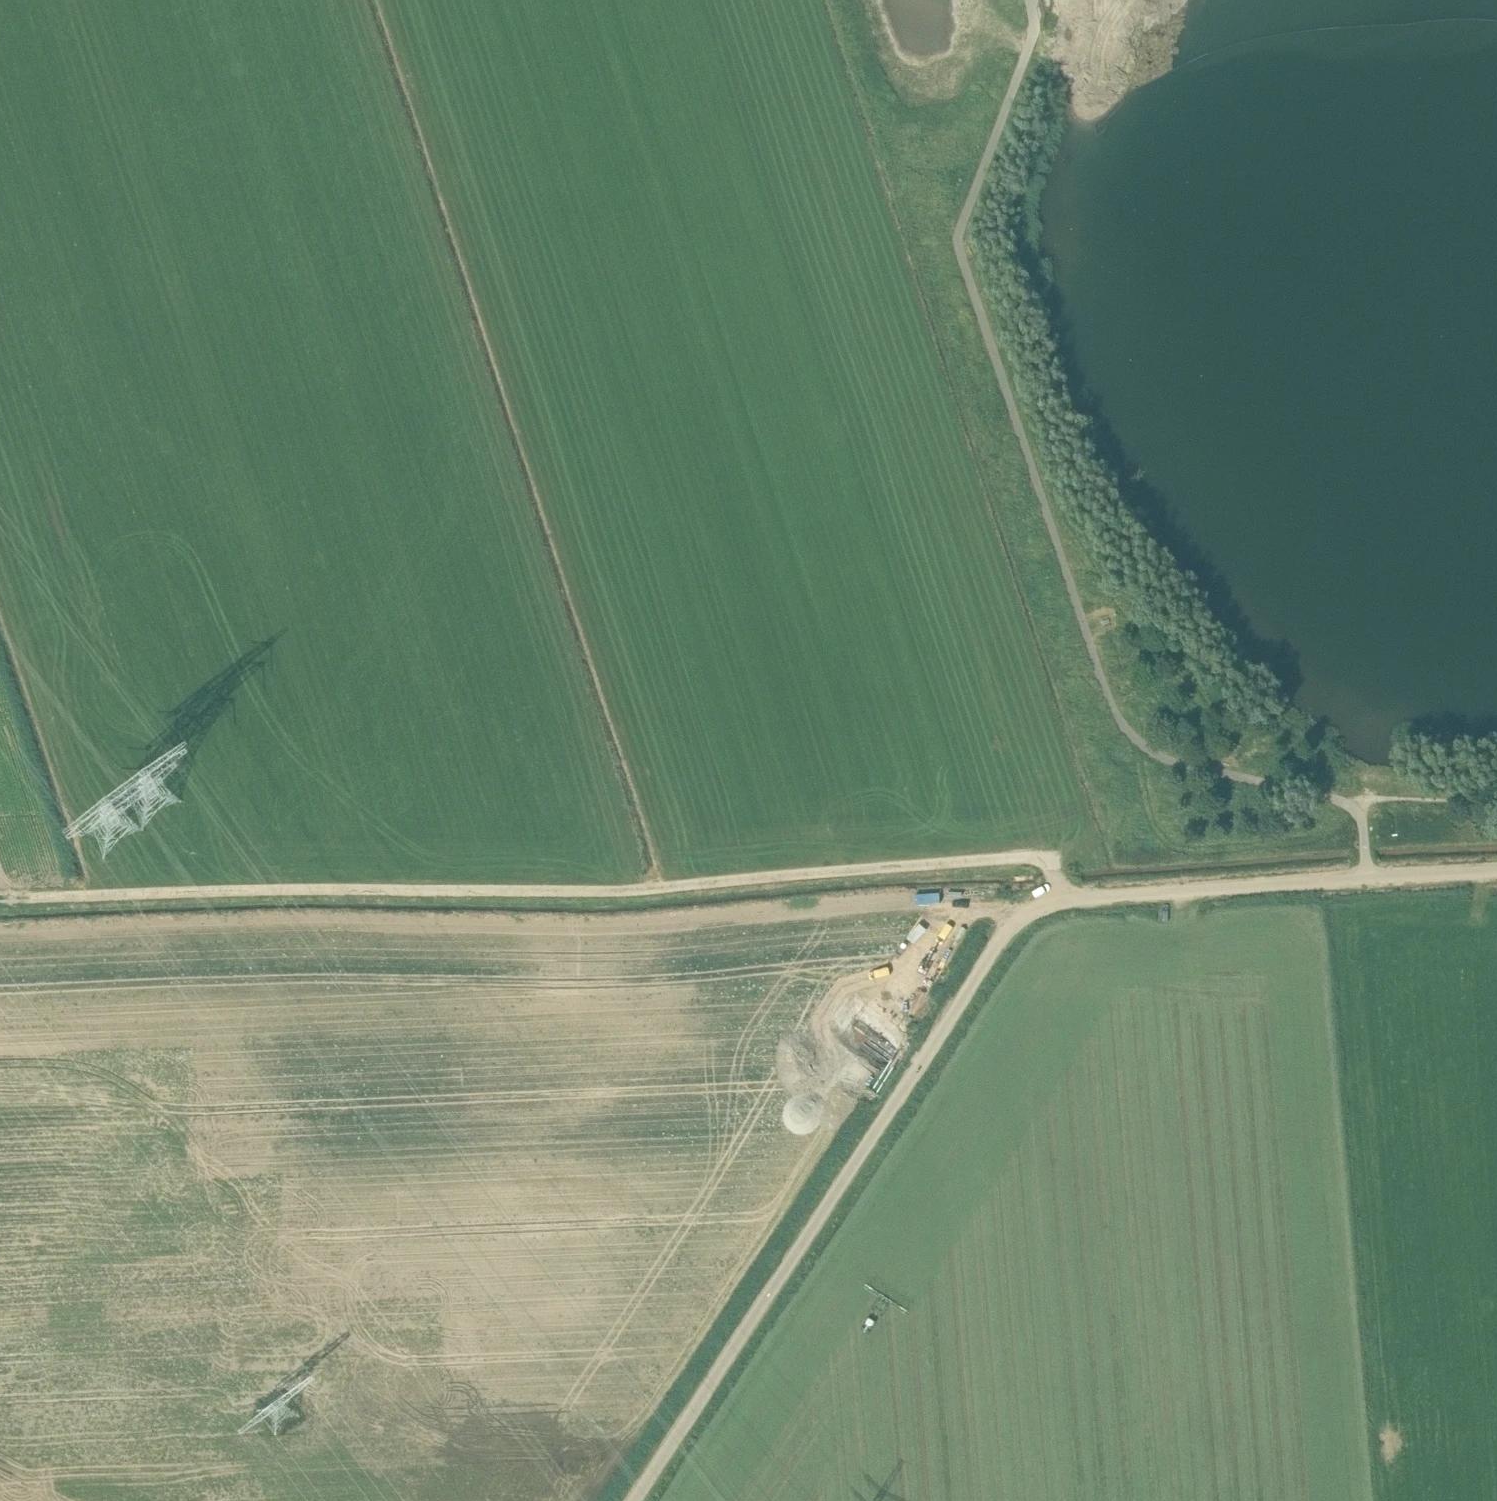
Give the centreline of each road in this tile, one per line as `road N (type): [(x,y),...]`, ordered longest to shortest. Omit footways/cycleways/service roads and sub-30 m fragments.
road 1 (unclassified): [(635,1500),(1010,927),(1058,902),(1084,898),(1496,874)]

